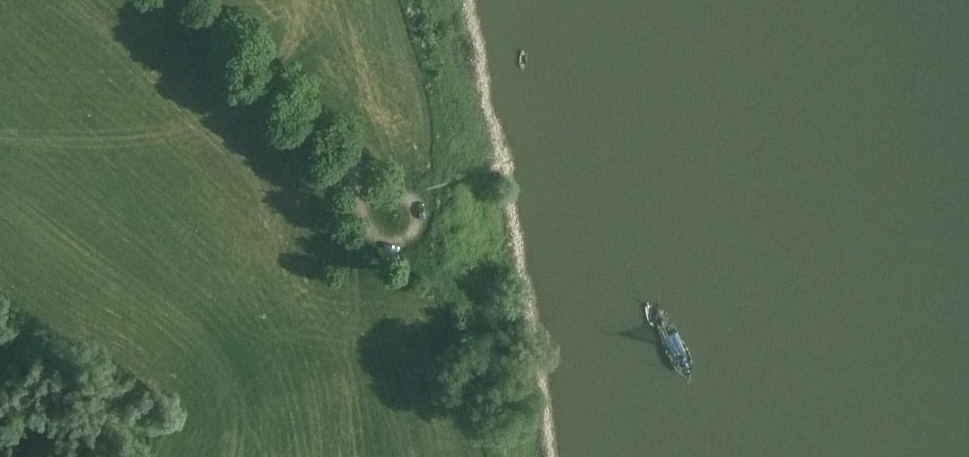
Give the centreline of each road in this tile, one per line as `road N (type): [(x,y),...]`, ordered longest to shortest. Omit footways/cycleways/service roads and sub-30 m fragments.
road 1 (track): [(188,0),(424,220)]

